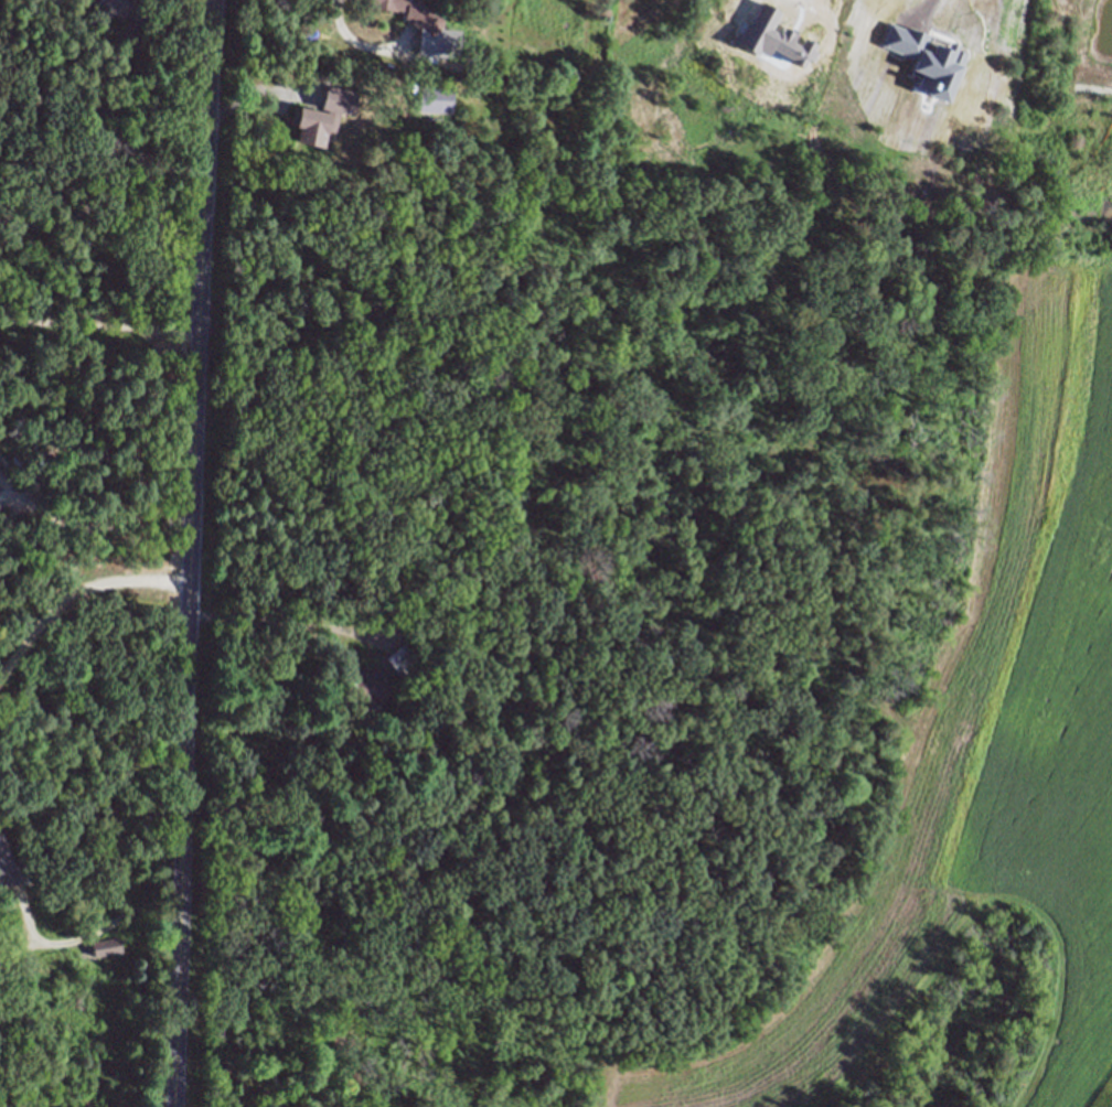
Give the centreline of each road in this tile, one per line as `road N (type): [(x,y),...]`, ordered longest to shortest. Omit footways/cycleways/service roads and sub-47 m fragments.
road 1 (tertiary): [(214,0),(176,1106)]

